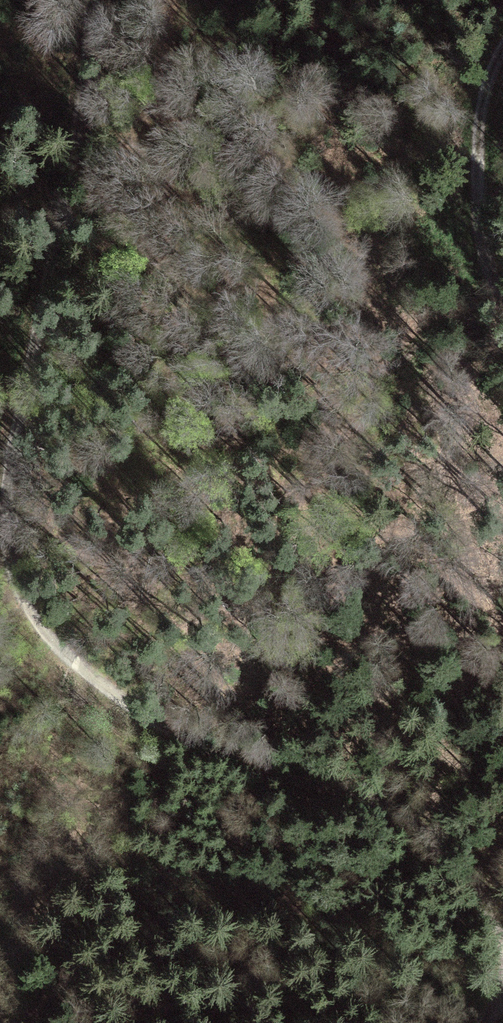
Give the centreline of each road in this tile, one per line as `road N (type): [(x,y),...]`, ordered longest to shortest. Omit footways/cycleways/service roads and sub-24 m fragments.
road 1 (track): [(502,955),(482,893),(429,834),(346,792),(165,726),(53,651),(14,587),(4,504),(75,139),(89,0)]
road 2 (track): [(95,1022),(395,958),(502,978)]
road 3 (track): [(502,286),(480,225),(486,88),(502,51)]

